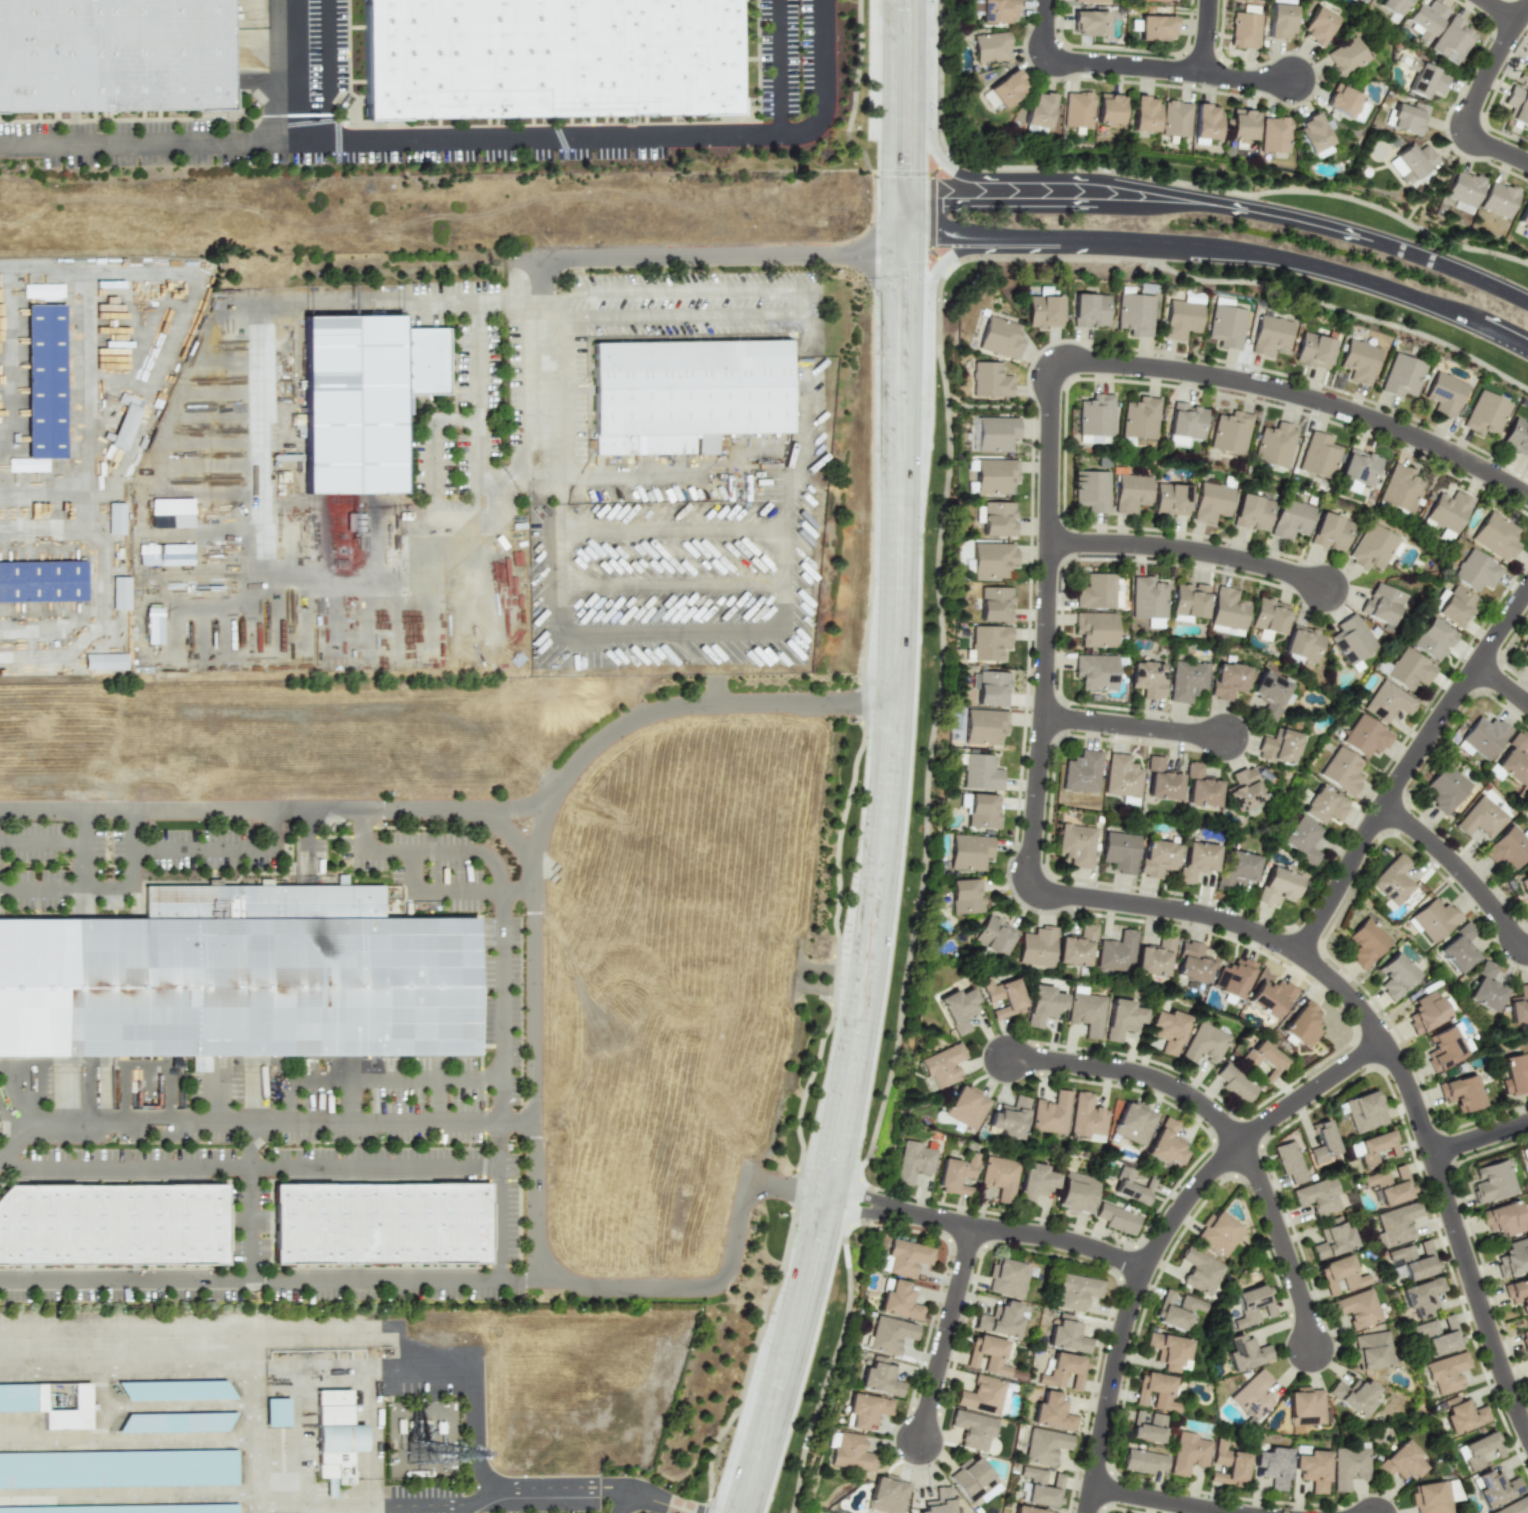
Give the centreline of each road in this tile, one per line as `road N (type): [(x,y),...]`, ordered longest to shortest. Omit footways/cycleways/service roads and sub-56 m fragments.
road 1 (residential): [(1527,499),(1409,437),(1241,381),(1067,355),(1052,386),(1054,539),(1031,891)]
road 2 (residential): [(1031,891),(1239,926),(1299,955),(1363,1011),(1415,1101),(1527,1433)]
road 3 (secondary): [(902,246),(1090,241),(1264,256),(1427,311),(1527,357)]
road 4 (residential): [(1385,1041),(1240,1144),(1163,1238),(1129,1314),(1089,1512)]
road 5 (secondary): [(893,703),(902,199)]
road 6 (secondary): [(1527,295),(1401,241),(1295,213),(1101,199)]
road 7 (residential): [(1527,590),(1384,798),(1299,955)]
road 8 (secondary): [(893,703),(879,736),(846,1022)]
road 9 (residential): [(1144,1272),(1057,1238),(838,1200)]
road 10 (secondary): [(838,1200),(888,900)]
road 11 (residential): [(1054,539),(1196,554),(1323,590)]
road 12 (residential): [(1240,1144),(1202,1103),(1146,1076),(1009,1057)]
road 13 (residential): [(1240,1144),(1304,1300),(1314,1352)]
road 14 (residential): [(975,1228),(921,1441)]
road 15 (residential): [(1202,68),(1066,62),(1047,46),(1051,0)]
road 16 (residential): [(1384,798),(1527,945)]
road 17 (secondary): [(902,199),(915,176),(917,0)]
road 18 (secondary): [(791,1396),(838,1200)]
road 19 (secondary): [(888,900),(903,738),(893,703)]
road 20 (secondary): [(1101,199),(902,199)]
road 21 (secondary): [(889,5),(887,175),(902,199)]
road 22 (residential): [(1045,717),(1228,738)]
road 23 (secondary): [(814,1195),(768,1371)]
road 24 (secondary): [(846,1022),(814,1195)]
road 25 (secondary): [(903,345),(943,263),(1013,240)]
road 26 (secondary): [(1020,199),(945,164),(916,95)]
road 27 (residential): [(1471,134),(1463,115),(1527,3)]
road 28 (secondary): [(768,1371),(731,1500),(734,1512)]
road 29 (residential): [(1223,1512),(1094,1488)]
road 30 (secondary): [(751,1512),(791,1396)]

